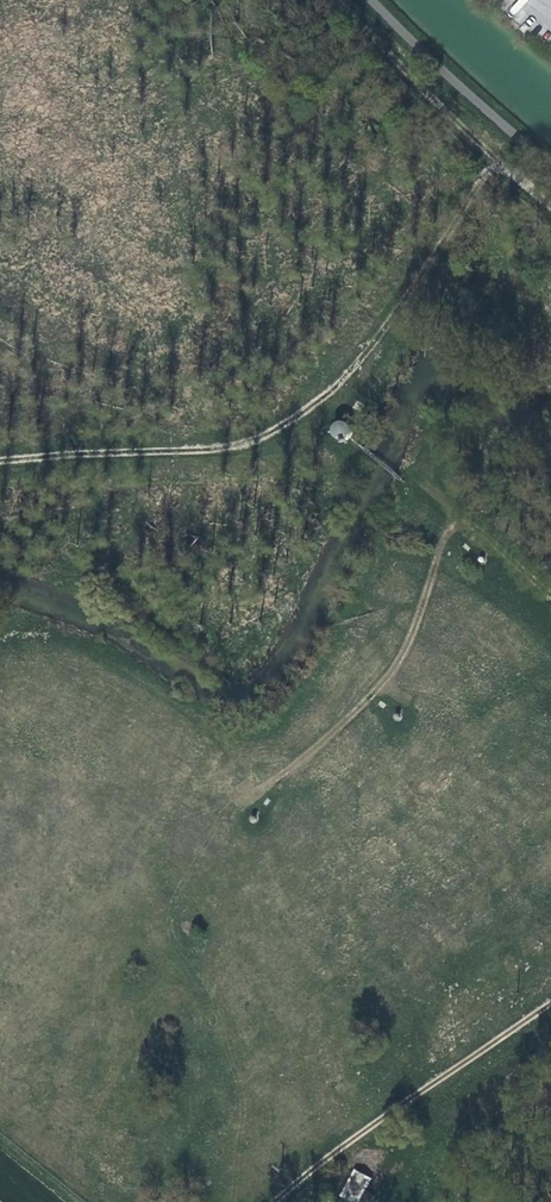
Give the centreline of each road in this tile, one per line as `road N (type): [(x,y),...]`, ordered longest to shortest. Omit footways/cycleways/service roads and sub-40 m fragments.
road 1 (track): [(550,1002),(300,1174),(272,1201)]
road 2 (track): [(550,206),(338,0)]

